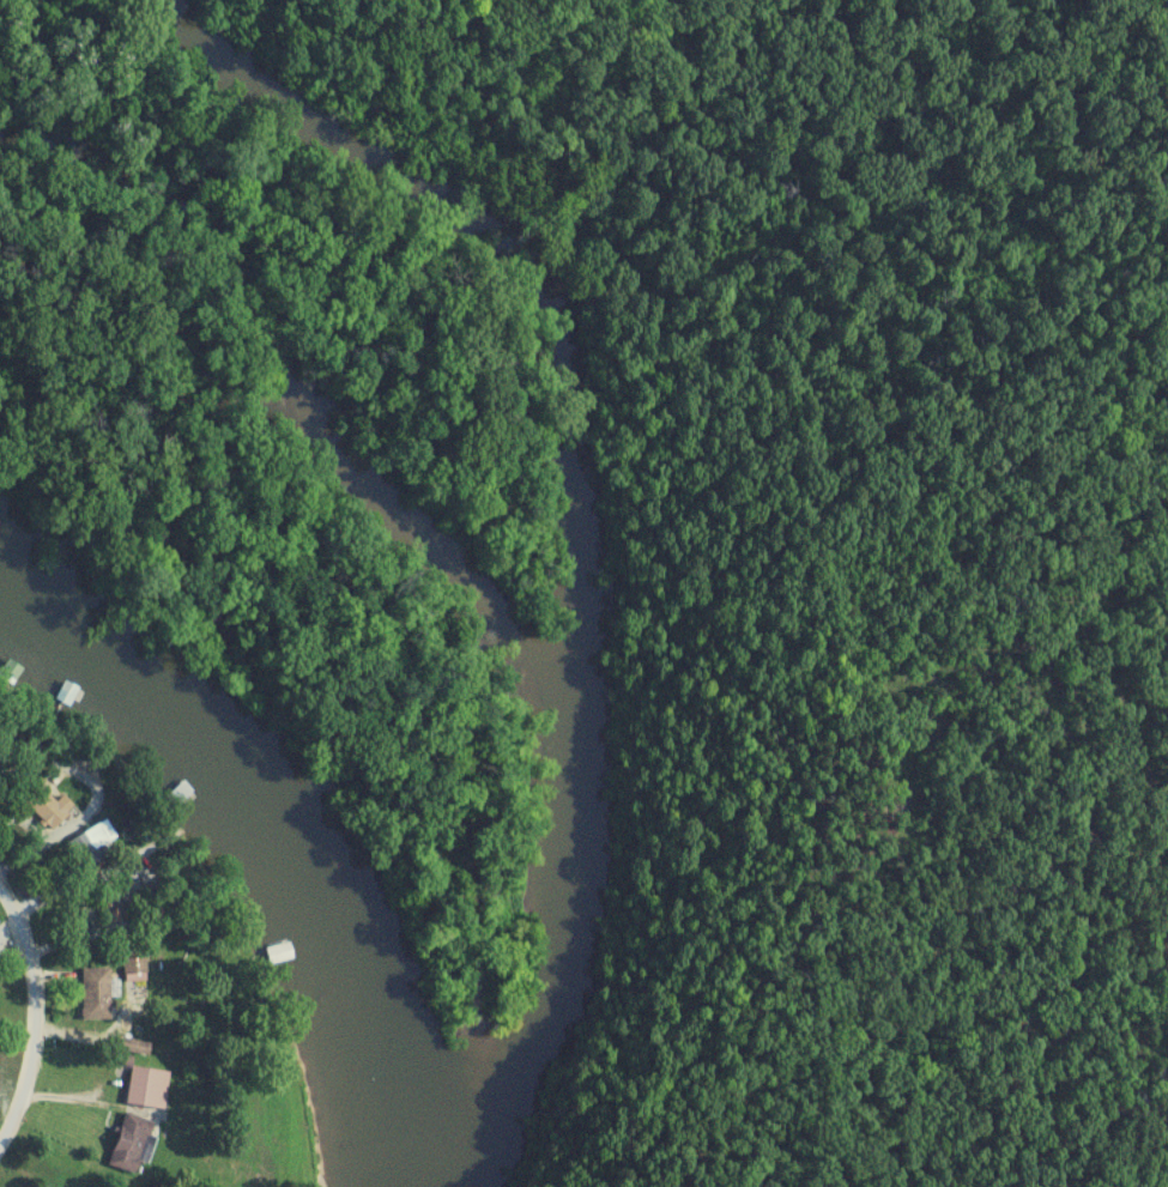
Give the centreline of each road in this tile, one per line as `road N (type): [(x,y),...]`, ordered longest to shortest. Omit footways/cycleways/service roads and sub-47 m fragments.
road 1 (residential): [(0,1148),(25,1090),(36,1018),(26,922),(0,888)]

